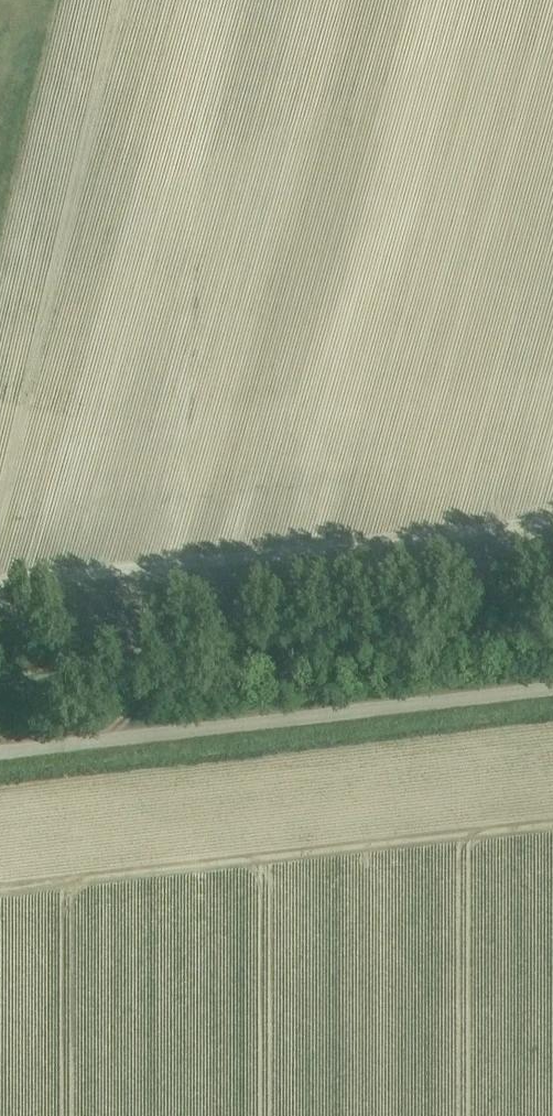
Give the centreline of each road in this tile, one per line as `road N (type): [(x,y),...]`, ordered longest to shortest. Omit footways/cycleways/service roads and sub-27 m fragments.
road 1 (unclassified): [(0,756),(552,691)]

